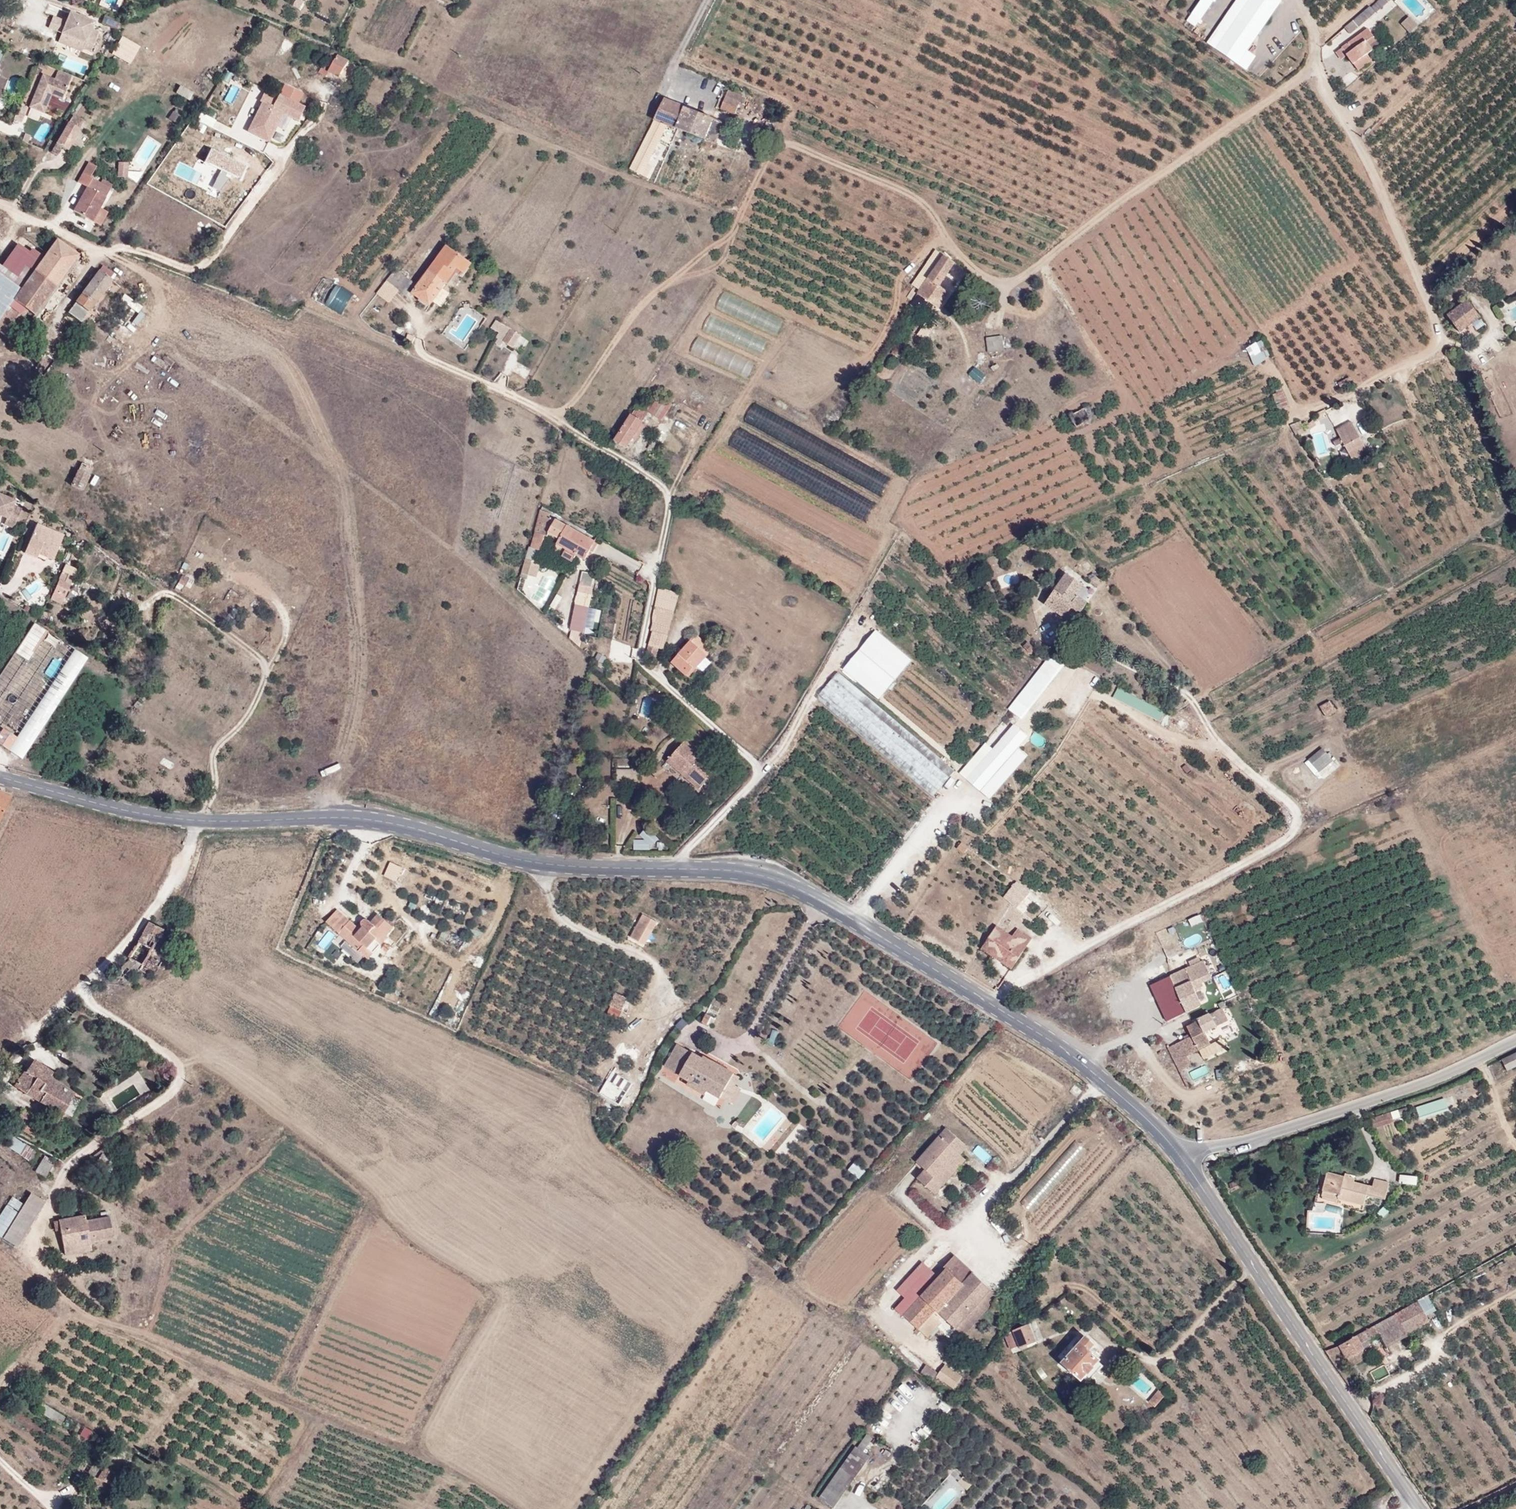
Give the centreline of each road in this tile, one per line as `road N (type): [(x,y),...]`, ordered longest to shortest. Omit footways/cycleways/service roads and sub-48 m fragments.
road 1 (tertiary): [(201,820),(363,814),(542,868),(770,875),(1101,1079)]
road 2 (track): [(706,0),(665,81),(671,95),(901,189),(934,216),(962,258),(1003,285),(1313,71)]
road 3 (track): [(674,870),(760,769),(640,660),(670,491),(550,413),(417,349)]
road 4 (track): [(984,1001),(1245,864),(1294,828),(1290,800),(1221,746),(1189,696),(1085,643)]
road 5 (track): [(1302,0),(1316,35),(1313,71),(1375,171),(1448,340),(1431,356),(1377,377)]
road 6 (residential): [(0,204),(95,251),(127,248),(189,269),(205,262),(280,163),(275,152),(216,124)]
road 7 (residential): [(1180,1156),(1421,1084),(1515,1040)]
road 8 (residential): [(201,820),(136,931),(83,988),(7,1052),(0,1073)]
road 9 (tertiary): [(1254,1264),(1423,1508)]
road 10 (tertiary): [(0,777),(201,820)]
road 11 (residential): [(1101,1079),(963,1230)]
road 12 (residential): [(0,1080),(67,1160),(33,1253)]
road 13 (tertiary): [(1180,1156),(1254,1264)]

